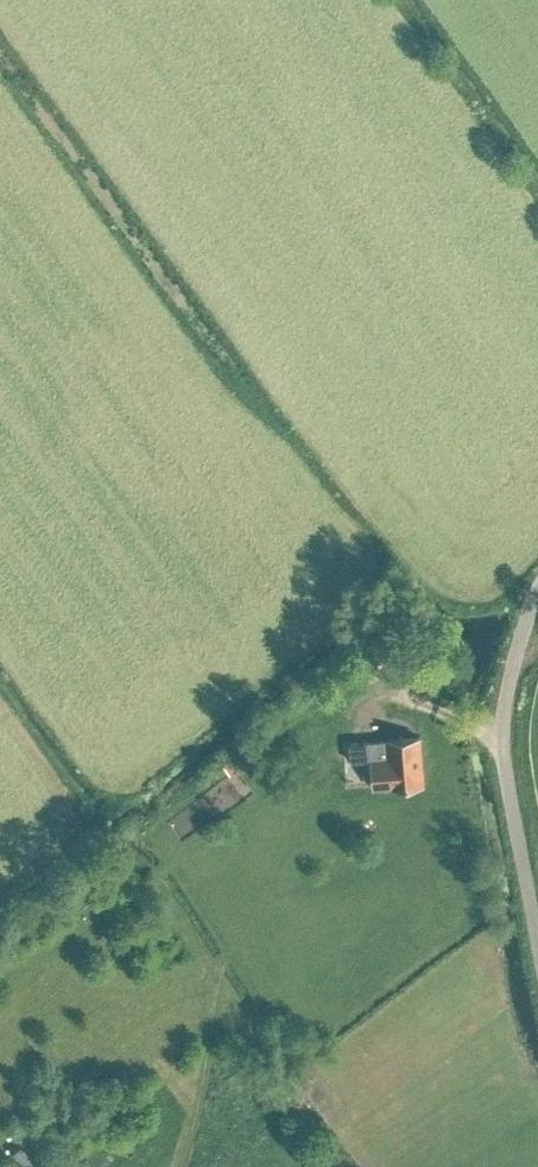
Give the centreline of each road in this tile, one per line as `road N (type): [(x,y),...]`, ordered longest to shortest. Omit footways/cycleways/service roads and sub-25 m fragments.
road 1 (unclassified): [(537,946),(504,768),(503,716),(537,589)]

